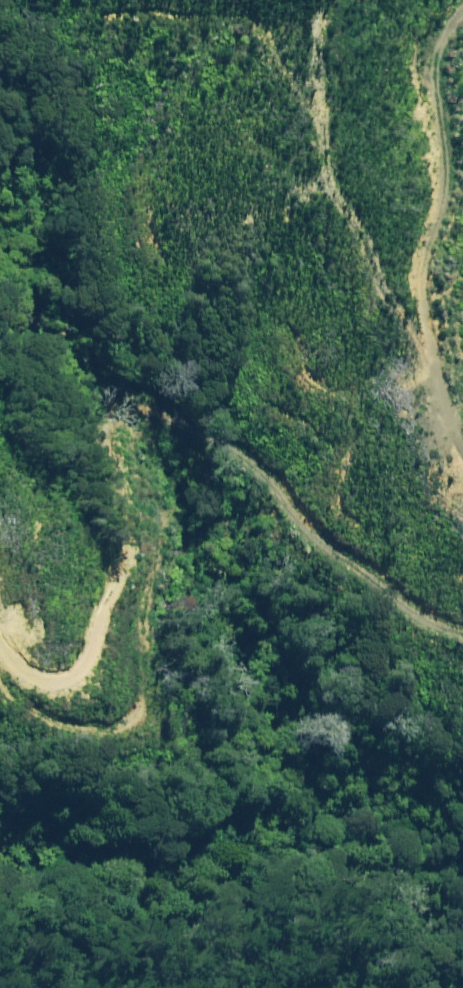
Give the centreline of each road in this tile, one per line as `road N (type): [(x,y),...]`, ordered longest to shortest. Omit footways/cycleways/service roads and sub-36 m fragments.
road 1 (track): [(0,635),(53,674),(94,630),(119,552),(111,428),(149,419),(194,440),(318,545),(462,626)]
road 2 (track): [(462,468),(421,393),(450,96),(462,39)]

